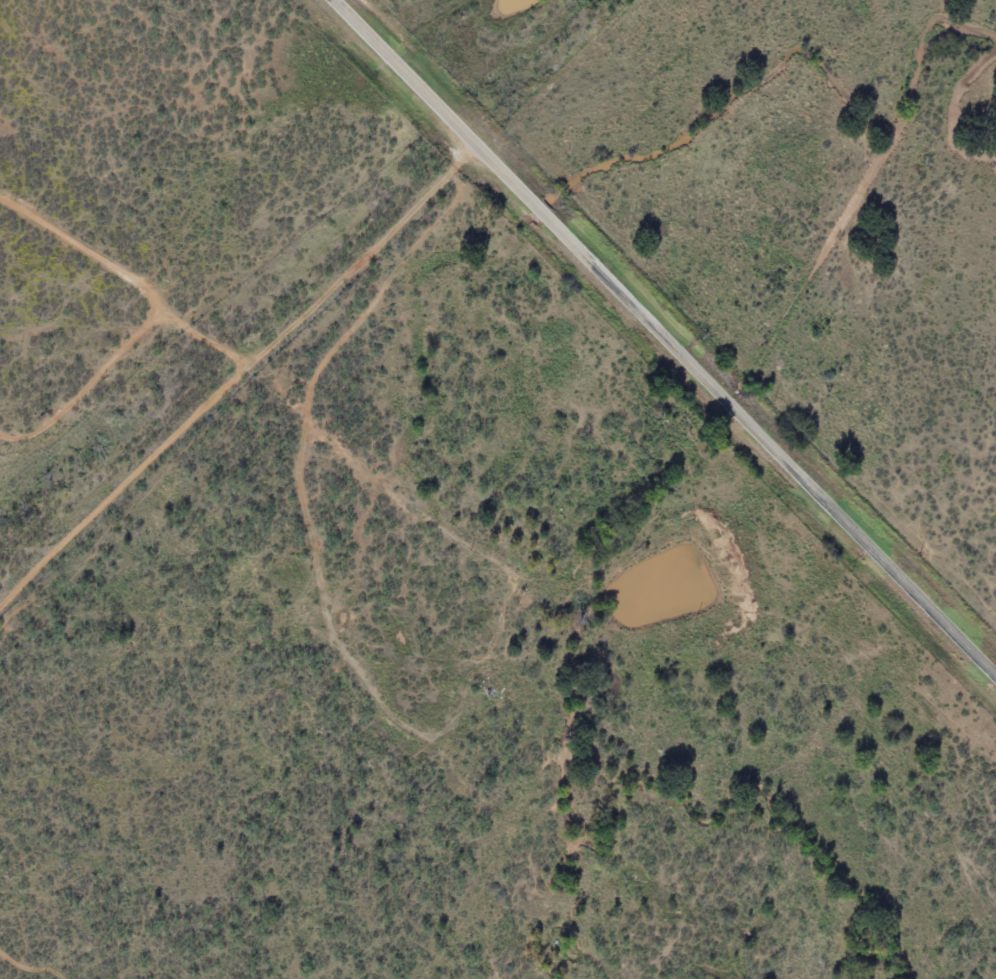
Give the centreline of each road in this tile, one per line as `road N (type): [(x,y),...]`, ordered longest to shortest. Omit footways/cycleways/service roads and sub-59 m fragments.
road 1 (secondary): [(995,678),(332,0)]

